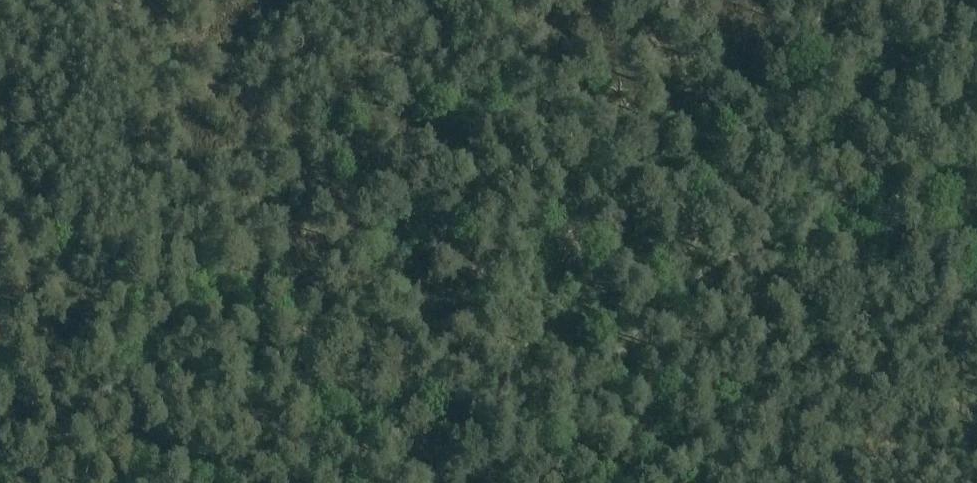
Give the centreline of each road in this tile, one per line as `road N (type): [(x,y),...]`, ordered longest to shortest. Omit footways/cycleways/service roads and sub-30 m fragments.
road 1 (track): [(626,338),(976,112)]
road 2 (track): [(626,338),(517,0)]
road 3 (track): [(338,482),(494,413),(626,338)]
road 4 (track): [(680,482),(626,338)]

